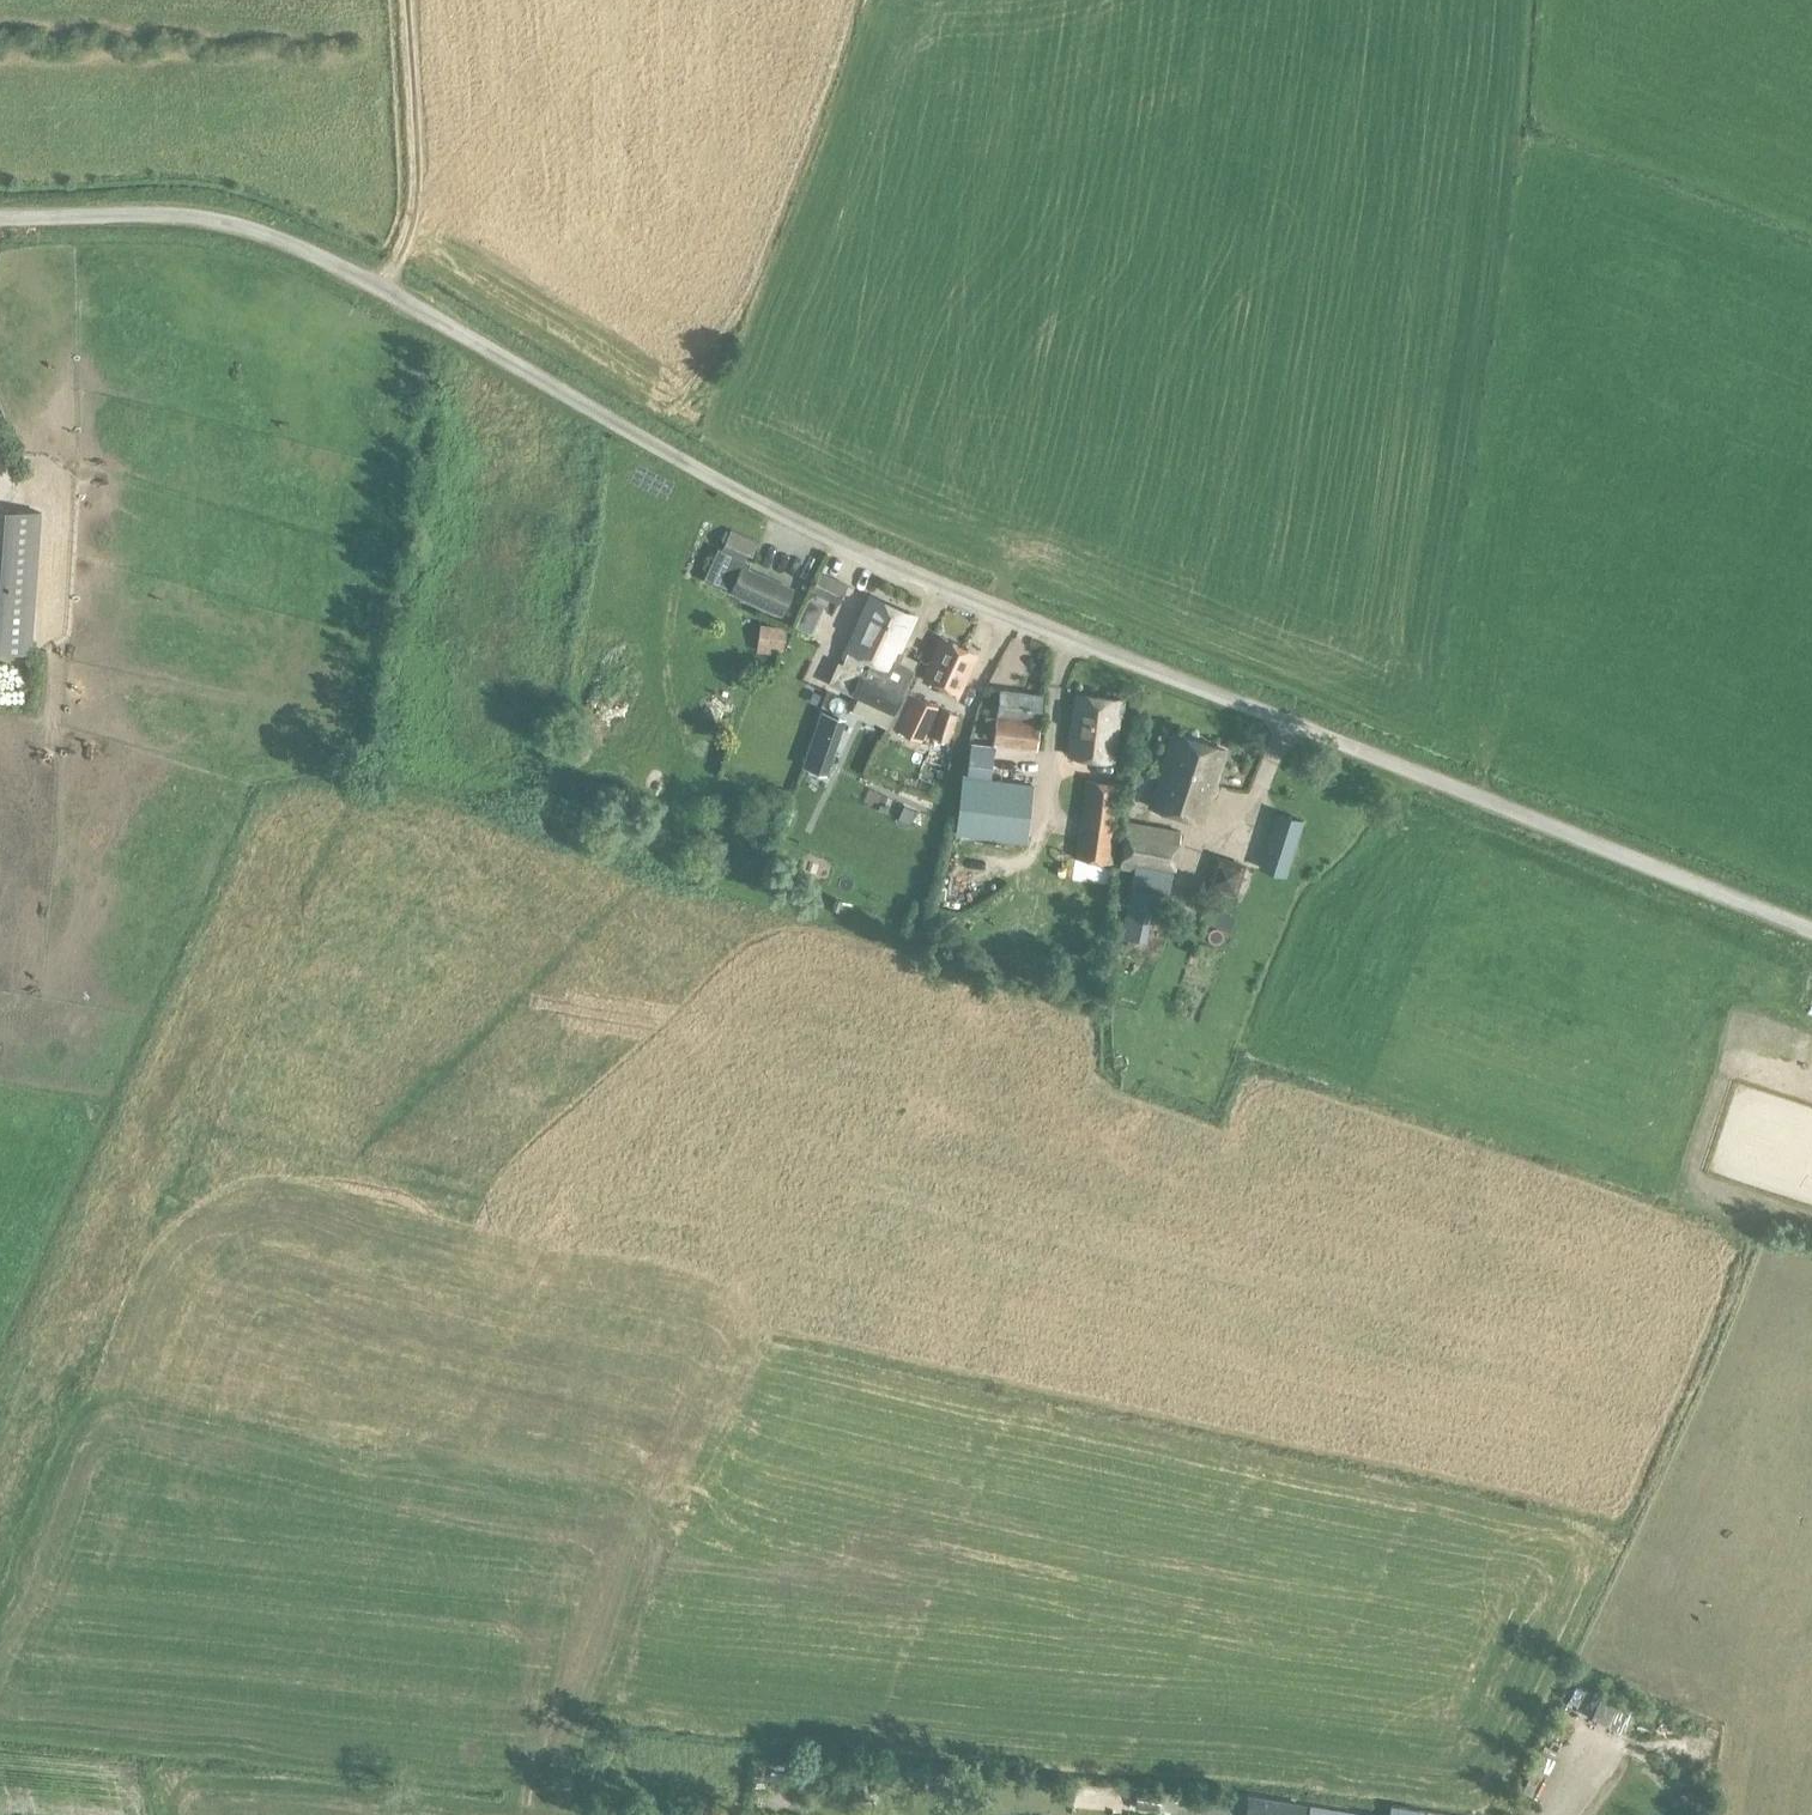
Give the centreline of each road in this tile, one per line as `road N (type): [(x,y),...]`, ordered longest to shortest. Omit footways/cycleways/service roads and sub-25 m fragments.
road 1 (unclassified): [(1811,932),(858,552),(747,500),(378,288),(275,245),(208,221),(0,217)]

